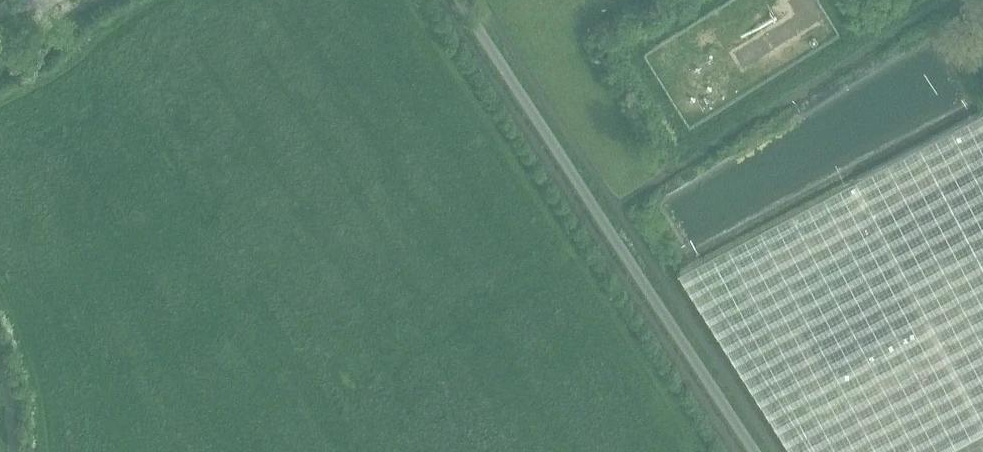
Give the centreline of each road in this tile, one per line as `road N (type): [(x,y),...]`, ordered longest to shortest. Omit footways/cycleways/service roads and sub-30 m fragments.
road 1 (unclassified): [(753,451),(461,0)]

